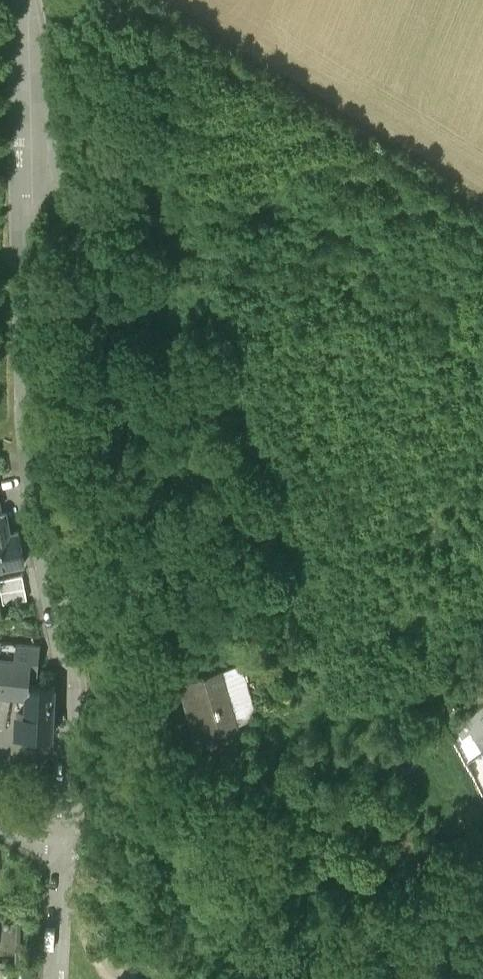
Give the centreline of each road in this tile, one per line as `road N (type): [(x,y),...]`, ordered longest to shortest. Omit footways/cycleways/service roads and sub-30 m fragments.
road 1 (residential): [(482,837),(403,869),(373,875),(339,865),(259,815),(226,784),(175,706),(150,653),(132,501),(58,121),(17,0)]
road 2 (unclassified): [(65,839),(71,748),(60,619),(22,417),(17,0)]
road 3 (unclassified): [(58,978),(65,839)]

